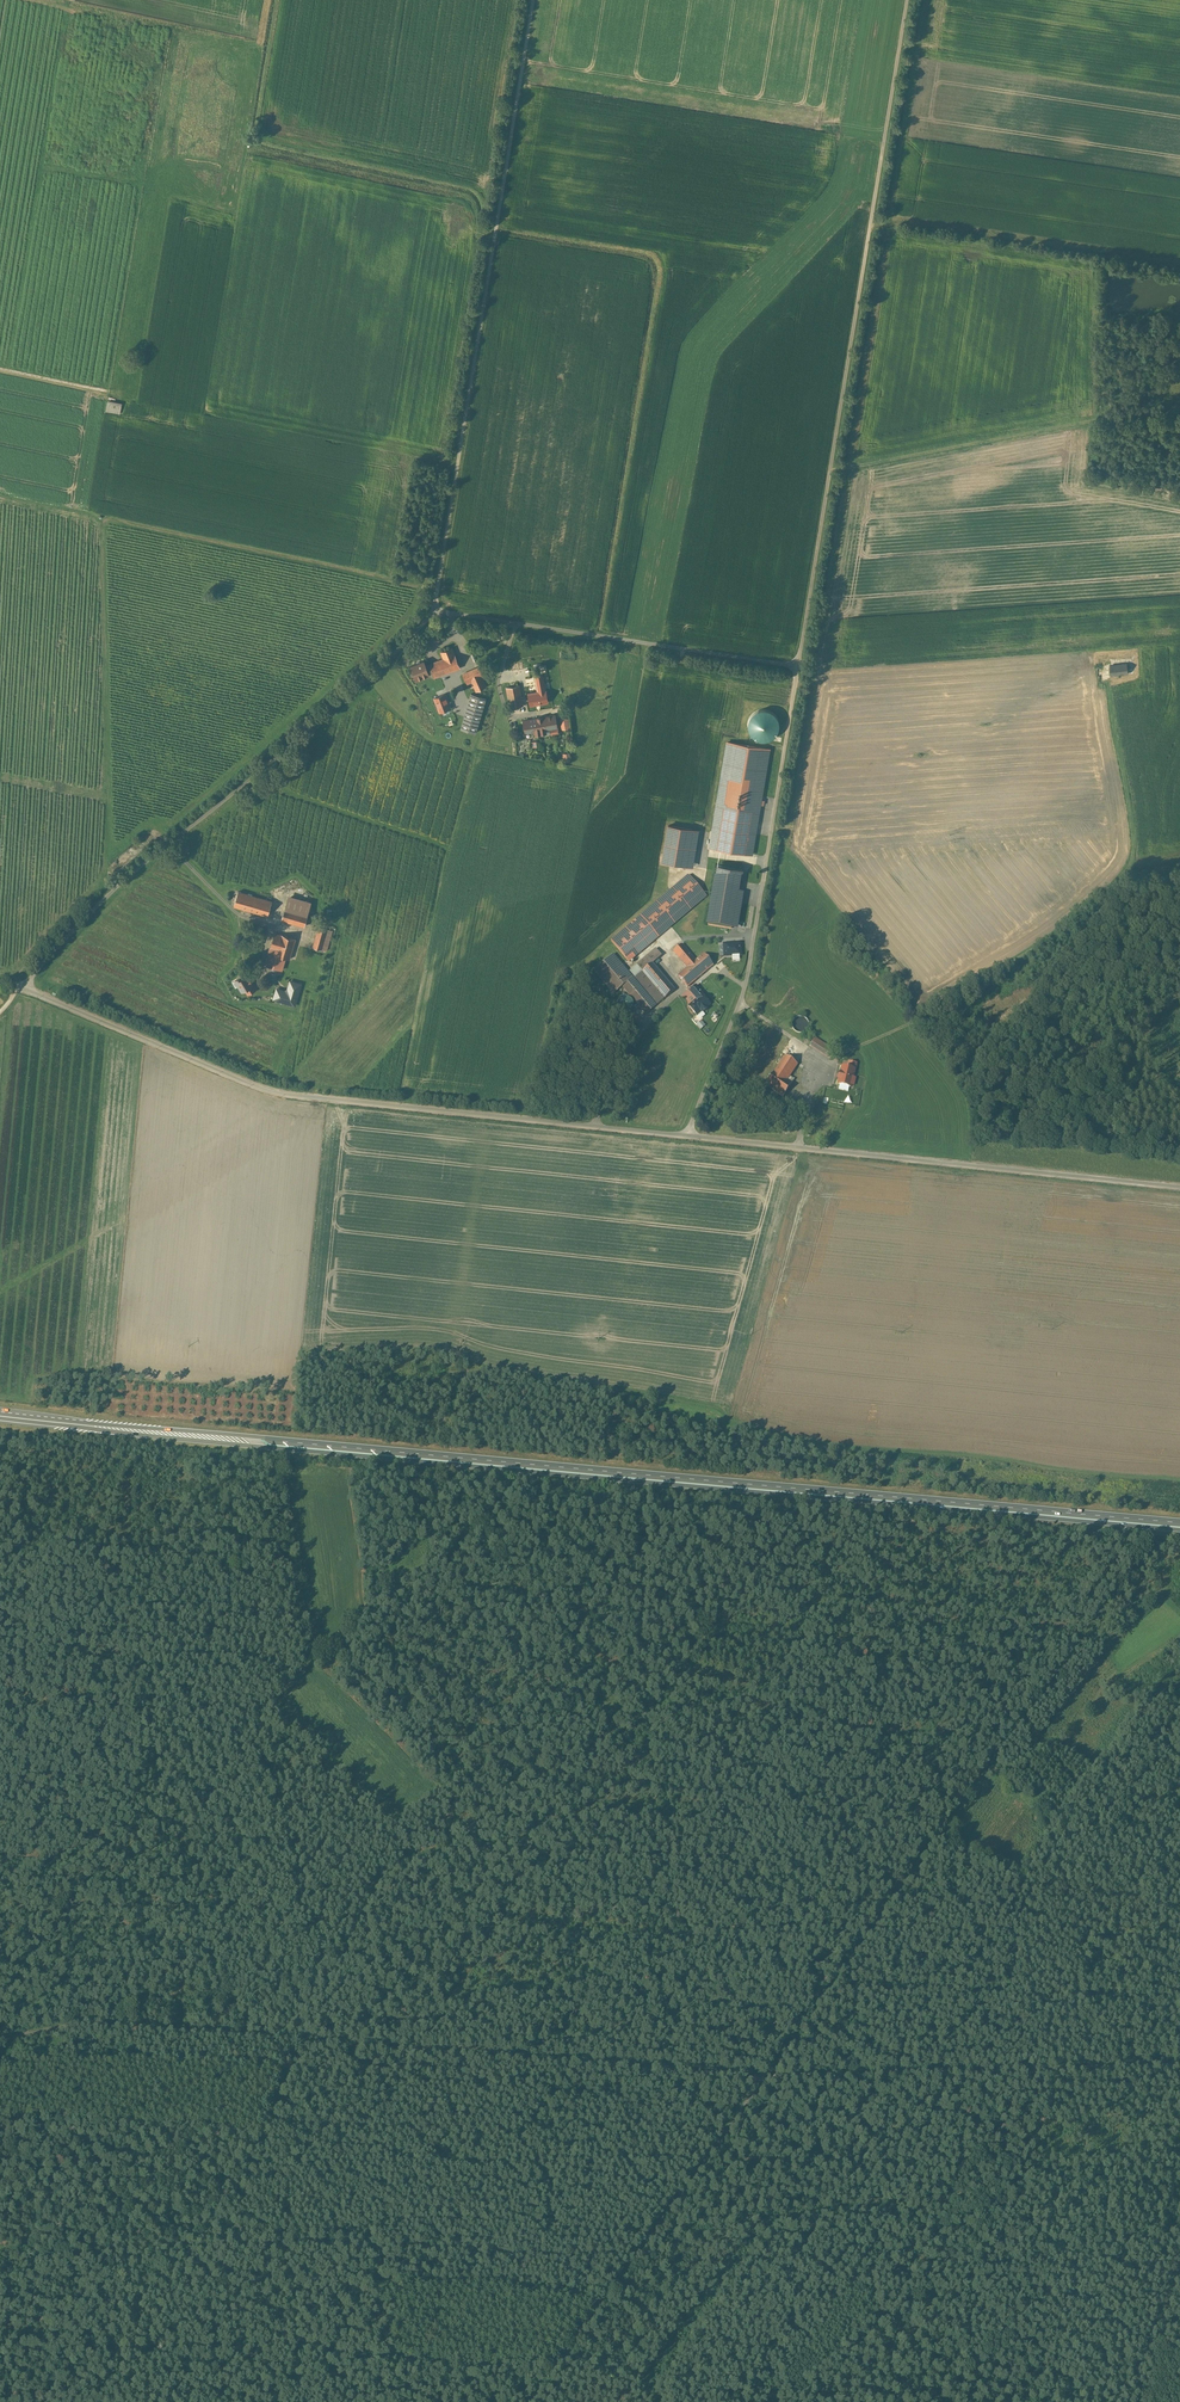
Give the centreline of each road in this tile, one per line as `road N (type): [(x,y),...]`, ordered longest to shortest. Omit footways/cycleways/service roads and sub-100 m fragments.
road 1 (trunk): [(0,1417),(1179,1532)]
road 2 (trunk): [(1179,1523),(0,1411)]
road 3 (track): [(0,1821),(29,1780),(27,1547),(285,1563),(309,1659),(130,1845),(181,2031)]
road 4 (unclassified): [(766,2077),(92,2023),(0,2039)]
road 5 (unclassified): [(686,1136),(274,1092),(21,987)]
road 6 (unclassified): [(907,0),(798,666)]
road 7 (unclassified): [(533,0),(434,611)]
road 8 (unclassified): [(434,611),(125,879),(21,987)]
road 9 (track): [(1108,682),(1134,853),(1125,876),(1089,911),(927,1015),(840,1055)]
road 10 (unclassified): [(1179,1186),(686,1136)]
road 11 (unclassified): [(798,666),(747,976),(686,1136)]
road 12 (residential): [(1179,2063),(766,2077)]
road 13 (residential): [(766,2077),(529,2401)]
road 14 (unclassified): [(434,611),(798,666)]
road 15 (track): [(830,470),(1128,414)]
road 16 (track): [(891,99),(1179,139)]
road 17 (track): [(131,1555),(130,1845)]
road 18 (track): [(1179,2264),(1149,2401)]

